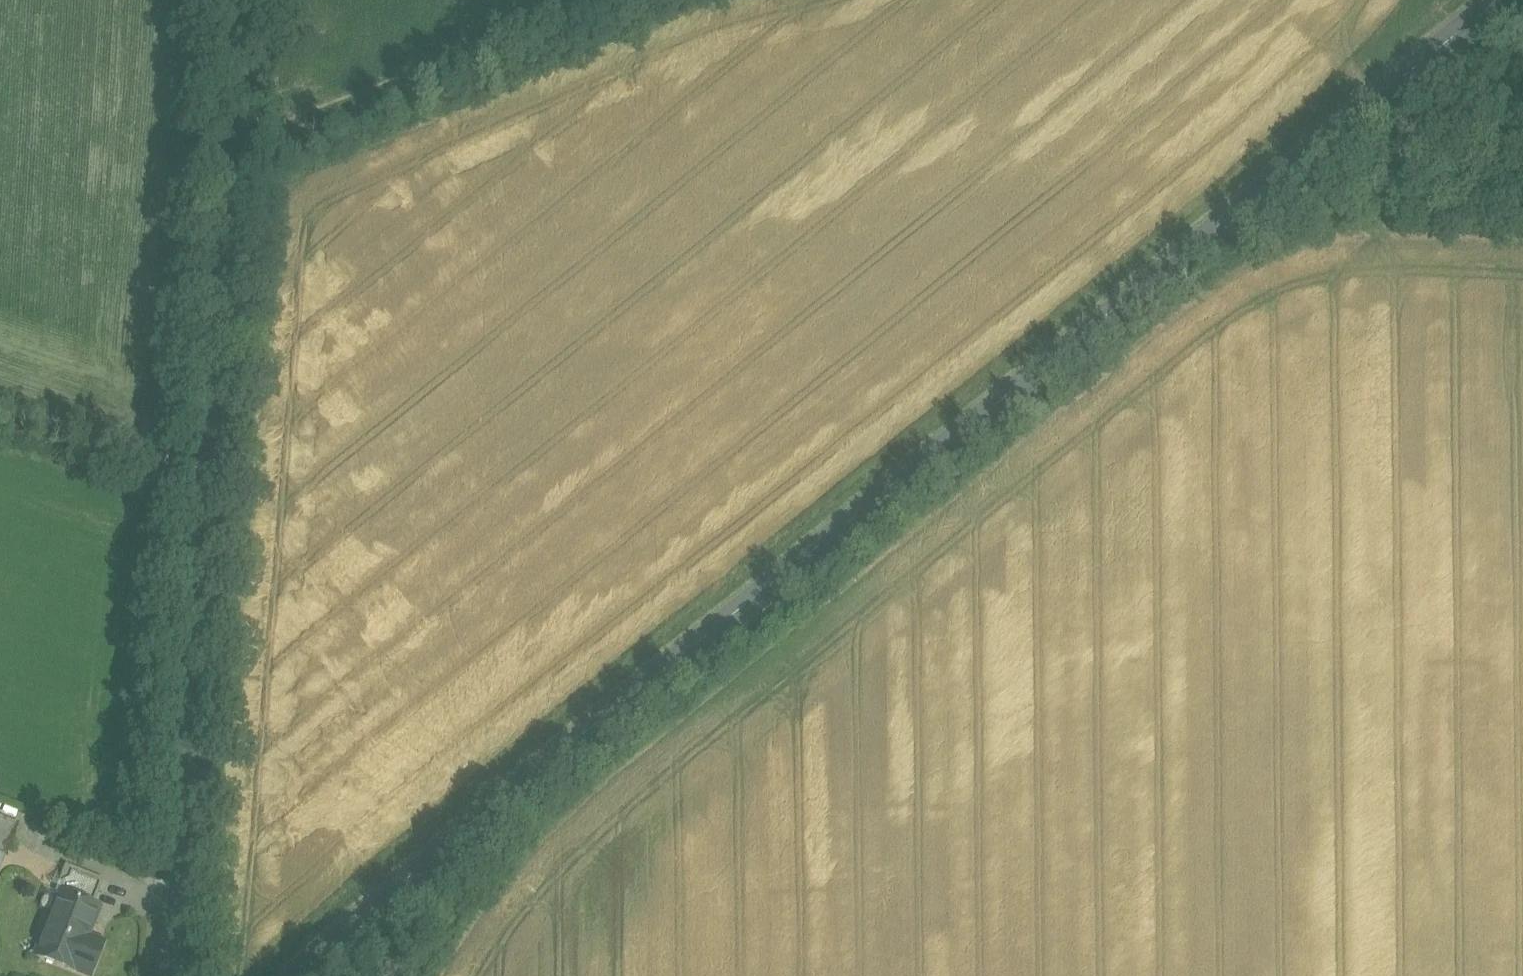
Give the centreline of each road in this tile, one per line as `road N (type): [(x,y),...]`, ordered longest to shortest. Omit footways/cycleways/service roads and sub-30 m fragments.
road 1 (secondary): [(313,975),(465,834),(1501,0)]
road 2 (unclassified): [(176,975),(251,0)]

